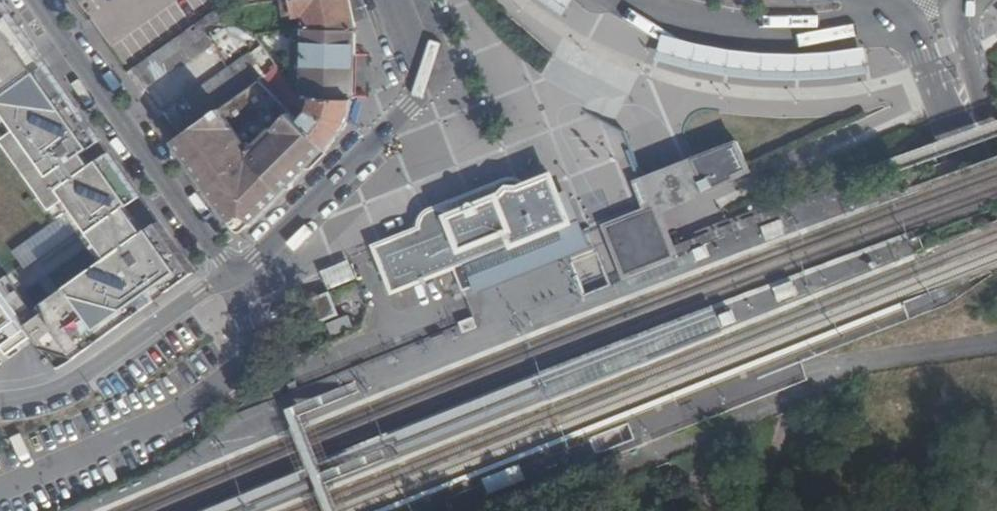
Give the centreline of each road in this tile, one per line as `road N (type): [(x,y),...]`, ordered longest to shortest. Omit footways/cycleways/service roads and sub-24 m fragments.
road 1 (residential): [(231,280),(410,108),(423,81),(395,0)]
road 2 (residential): [(33,0),(231,280)]
road 3 (residential): [(0,401),(61,390),(231,280)]
road 4 (secondary): [(876,0),(897,17),(950,120),(983,153)]
road 5 (secondary): [(983,153),(985,107),(962,40),(959,0)]

